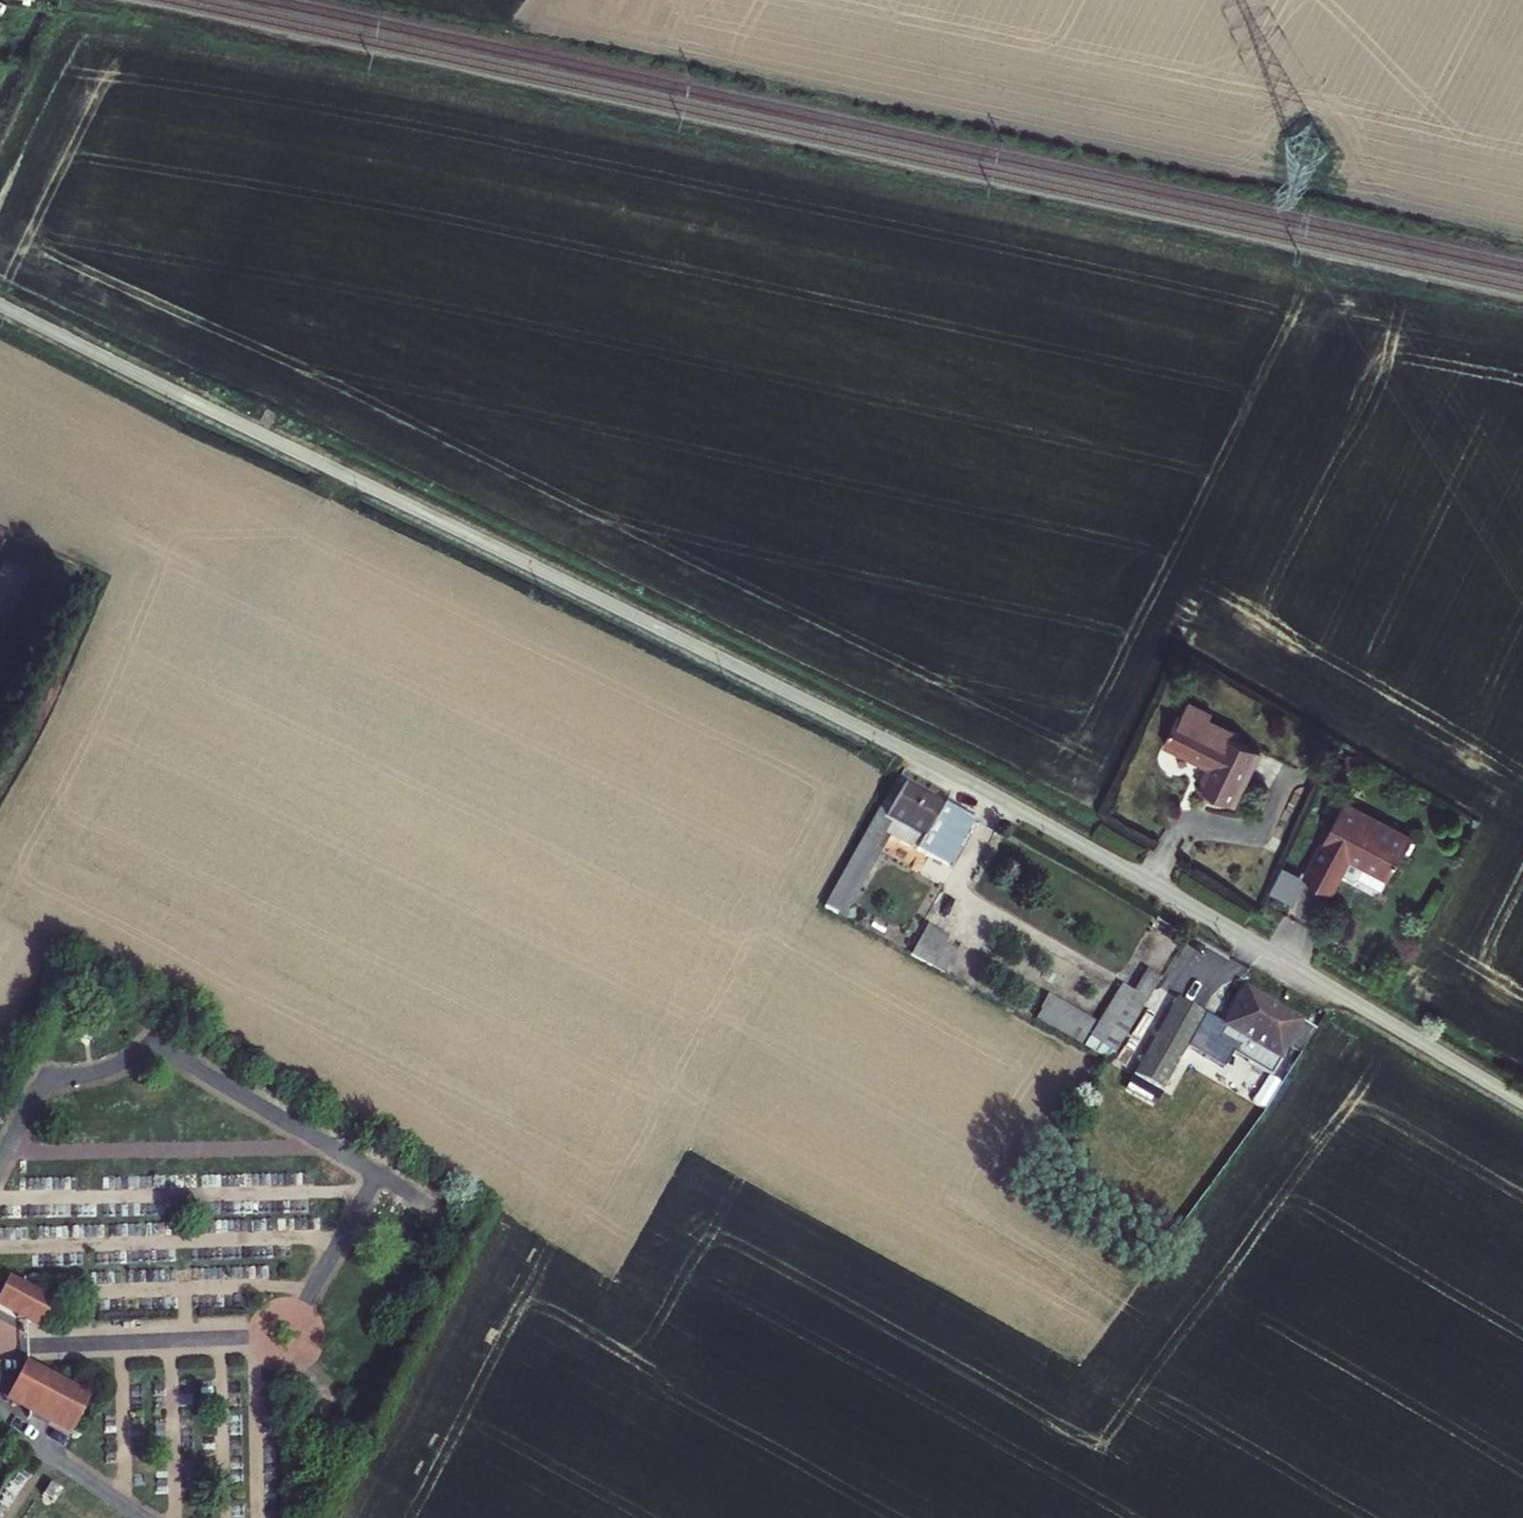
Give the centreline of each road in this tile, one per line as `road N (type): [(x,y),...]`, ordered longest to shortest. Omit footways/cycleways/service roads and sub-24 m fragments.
road 1 (unclassified): [(1522,1104),(971,782),(0,304)]

